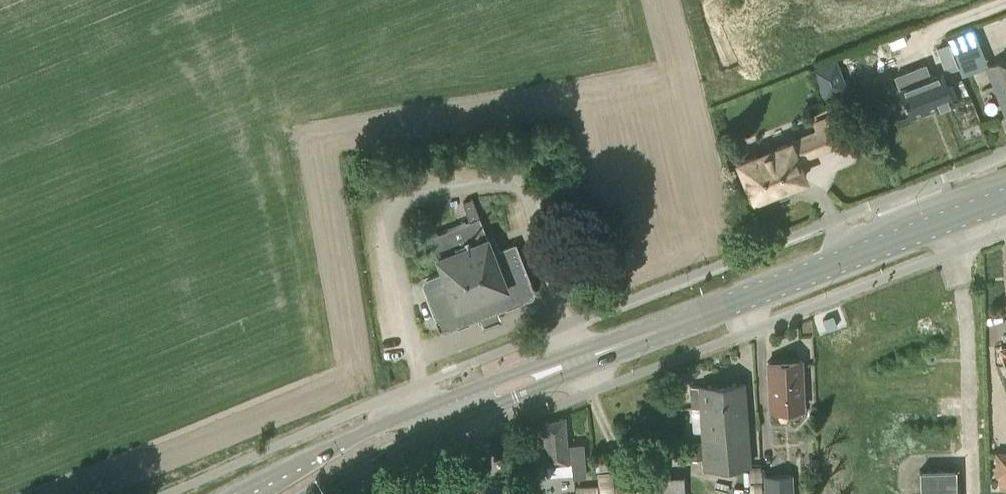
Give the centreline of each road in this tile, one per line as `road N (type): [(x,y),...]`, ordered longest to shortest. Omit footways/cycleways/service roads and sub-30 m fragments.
road 1 (secondary): [(579,359),(943,225)]
road 2 (secondary): [(579,359),(432,403),(244,493)]
road 3 (secondary): [(307,493),(579,359)]
road 4 (residential): [(943,225),(964,286),(971,493)]

